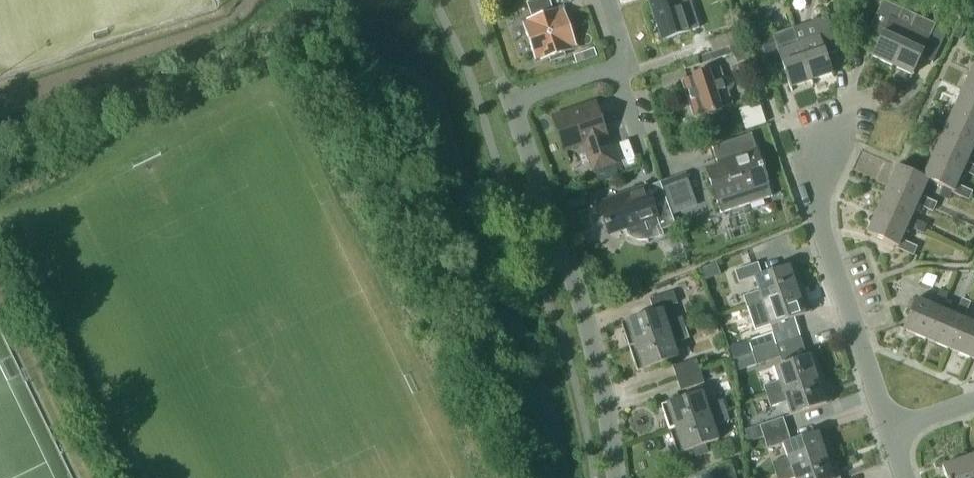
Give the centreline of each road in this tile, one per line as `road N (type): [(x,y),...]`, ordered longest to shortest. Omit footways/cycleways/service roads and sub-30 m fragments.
road 1 (residential): [(617,477),(601,379),(512,104),(619,66)]
road 2 (residential): [(890,428),(821,227),(829,166)]

